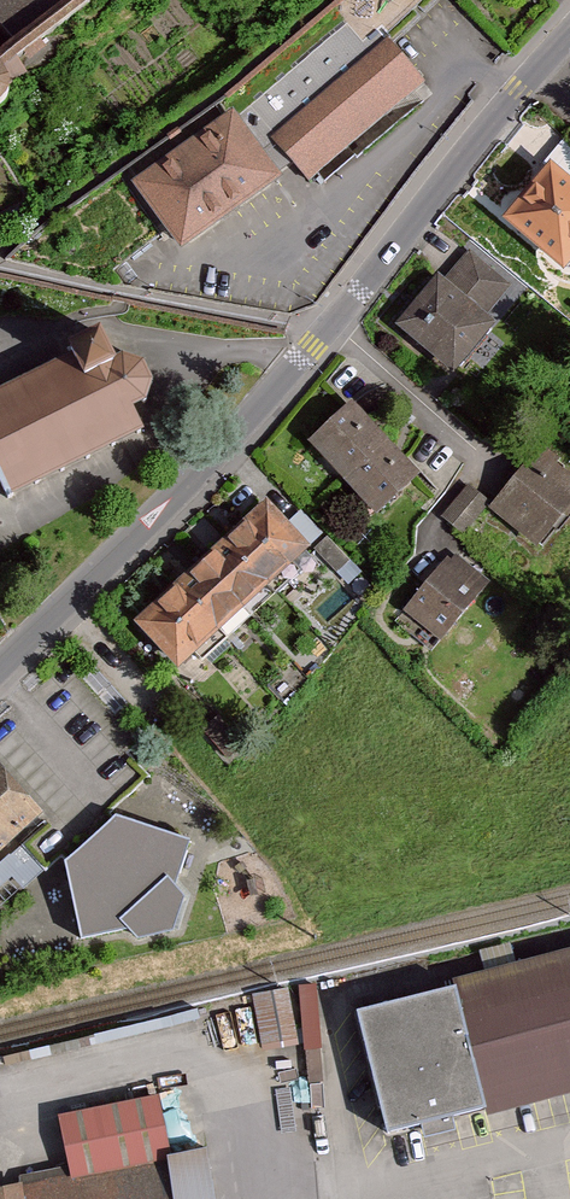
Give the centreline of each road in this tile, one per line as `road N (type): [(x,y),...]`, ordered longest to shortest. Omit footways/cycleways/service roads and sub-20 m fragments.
road 1 (residential): [(0,671),(219,455),(569,38)]

